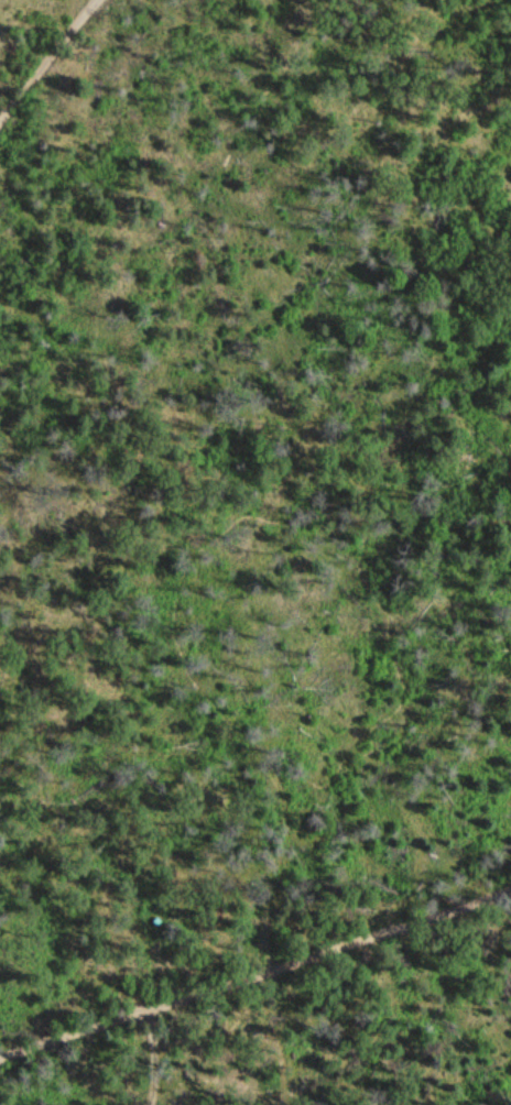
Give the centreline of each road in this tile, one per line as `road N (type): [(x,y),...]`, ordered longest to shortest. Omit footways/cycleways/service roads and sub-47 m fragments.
road 1 (track): [(0,1059),(510,891)]
road 2 (residential): [(0,119),(104,0)]

